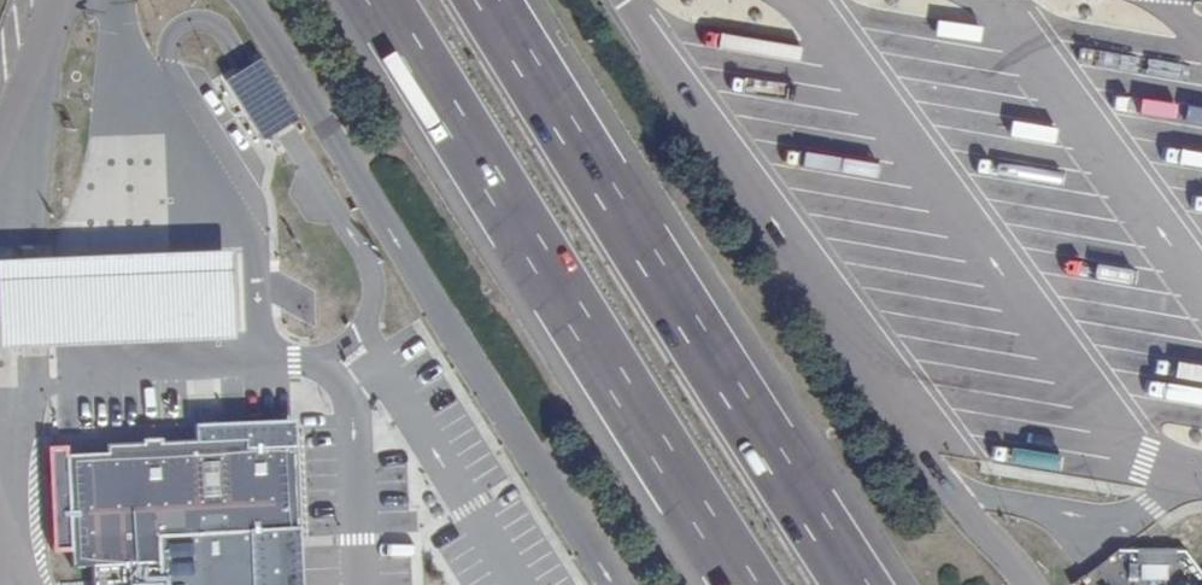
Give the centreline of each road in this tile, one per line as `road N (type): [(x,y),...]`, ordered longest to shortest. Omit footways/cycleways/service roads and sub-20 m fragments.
road 1 (motorway): [(375,0),(758,584)]
road 2 (motorway): [(871,584),(493,0)]

